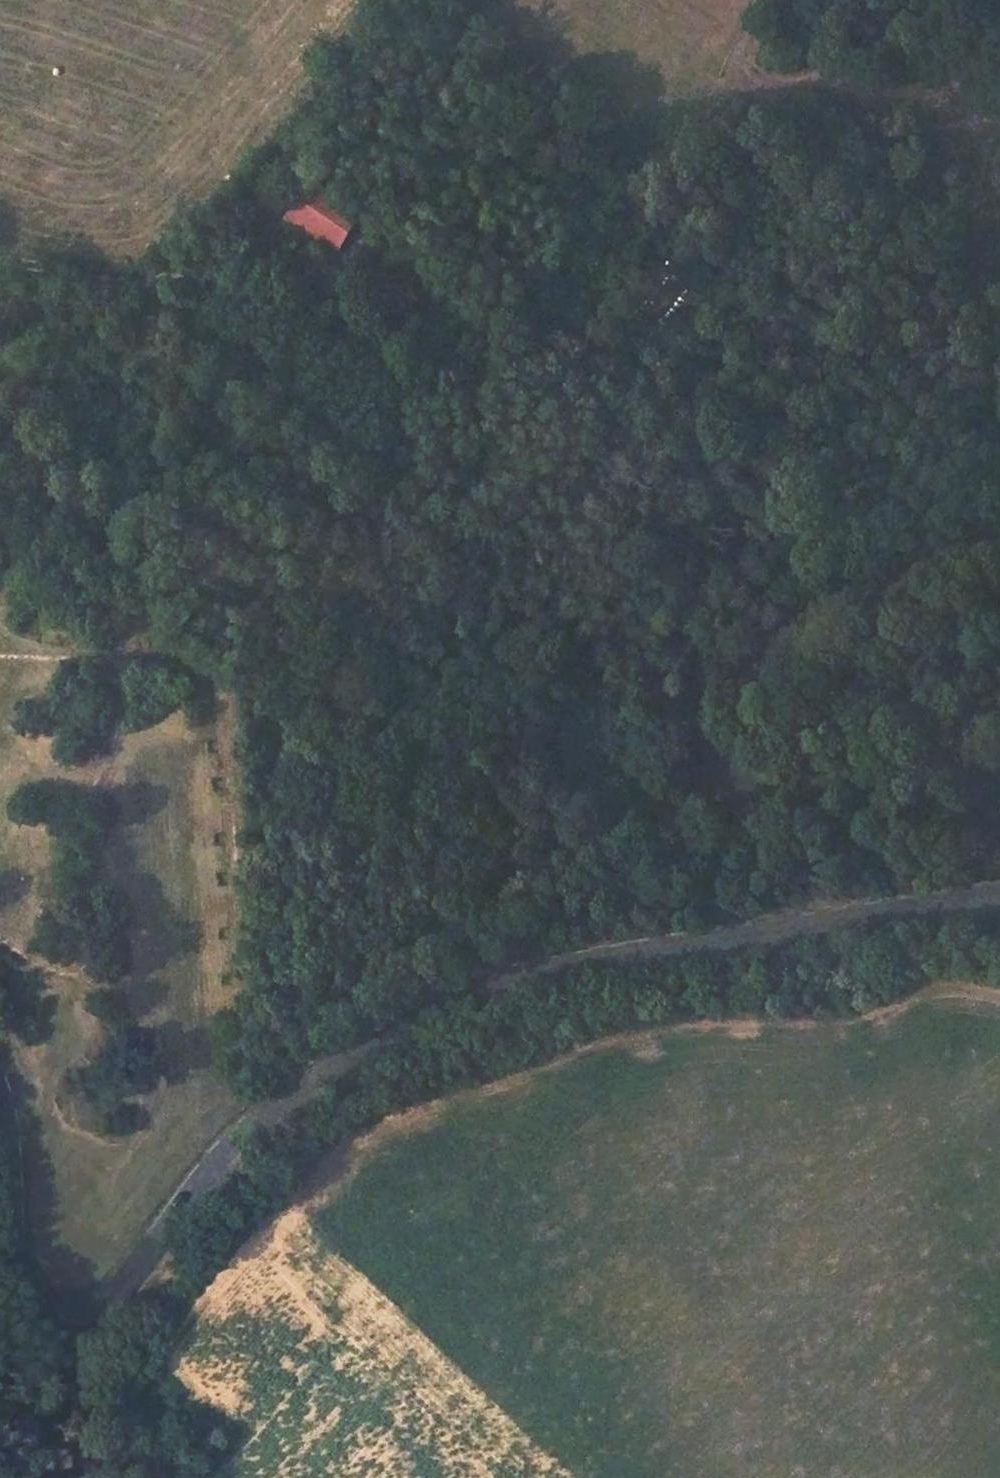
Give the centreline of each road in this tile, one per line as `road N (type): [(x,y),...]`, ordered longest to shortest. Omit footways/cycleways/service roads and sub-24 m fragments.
road 1 (tertiary): [(999,900),(617,958),(498,984),(405,1017),(254,1120),(184,1194),(116,1294),(88,1315),(44,1305),(22,1276),(0,1100)]
road 2 (tertiary): [(999,524),(825,605),(736,657),(703,706),(716,759),(738,779),(779,794),(973,767),(999,771)]
road 3 (track): [(0,255),(145,280),(188,261),(427,0)]

